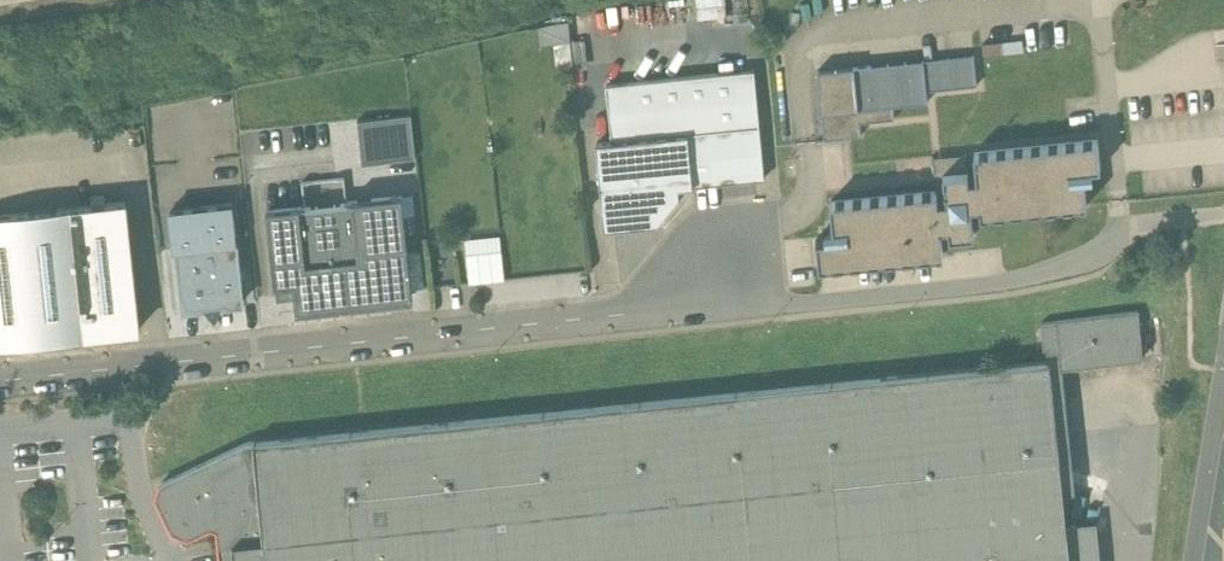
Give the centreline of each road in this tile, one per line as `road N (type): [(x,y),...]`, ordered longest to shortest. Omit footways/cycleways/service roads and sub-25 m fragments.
road 1 (unclassified): [(0,380),(597,319),(712,270)]

